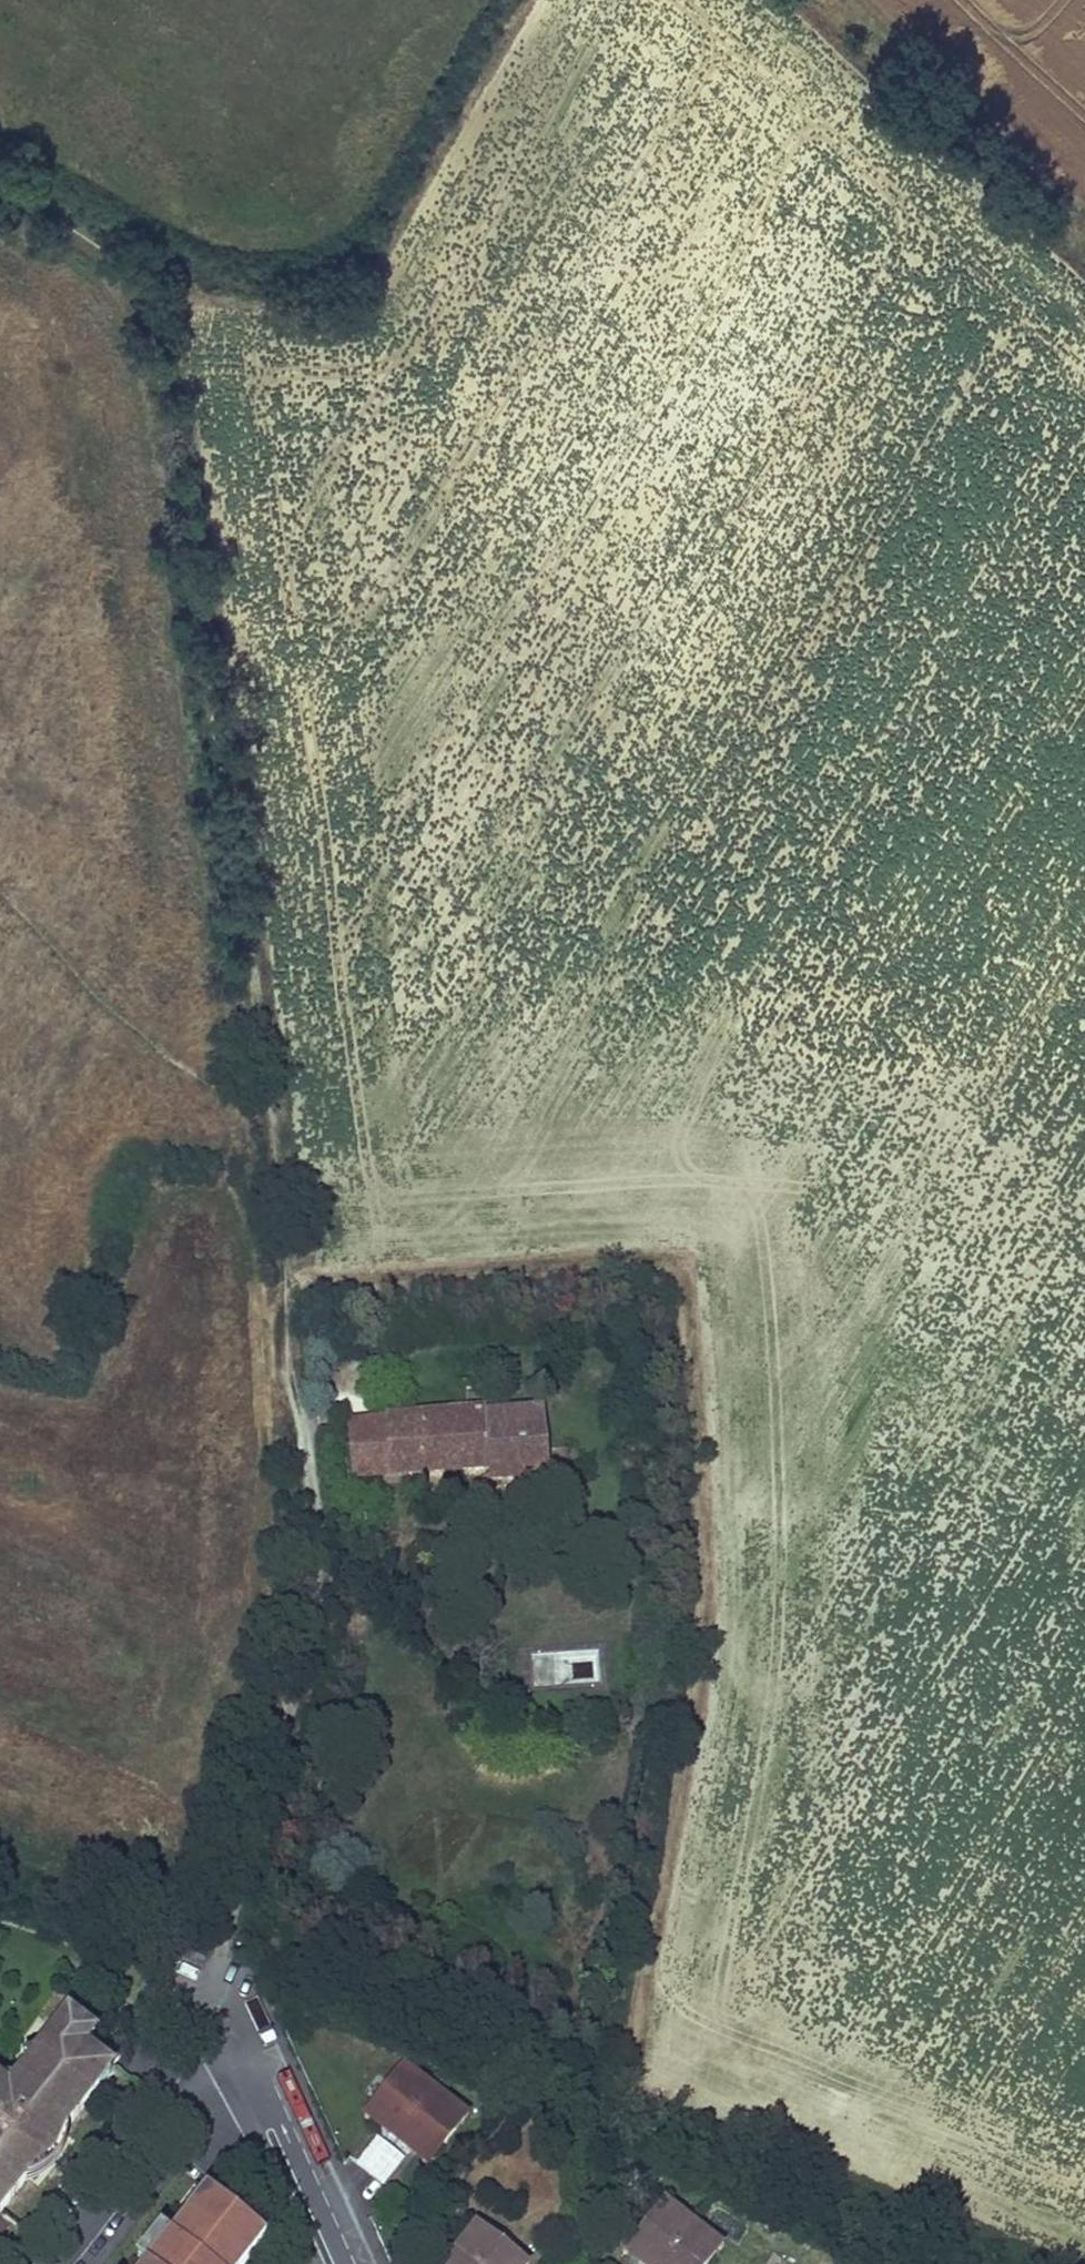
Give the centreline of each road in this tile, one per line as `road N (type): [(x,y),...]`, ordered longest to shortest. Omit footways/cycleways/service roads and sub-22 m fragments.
road 1 (track): [(0,184),(140,279),(159,335),(222,737),(285,1267),(288,1366),(323,1563),(290,1718),(213,1985)]
road 2 (residential): [(48,2263),(241,2053)]
road 3 (residential): [(333,2263),(241,2053)]

